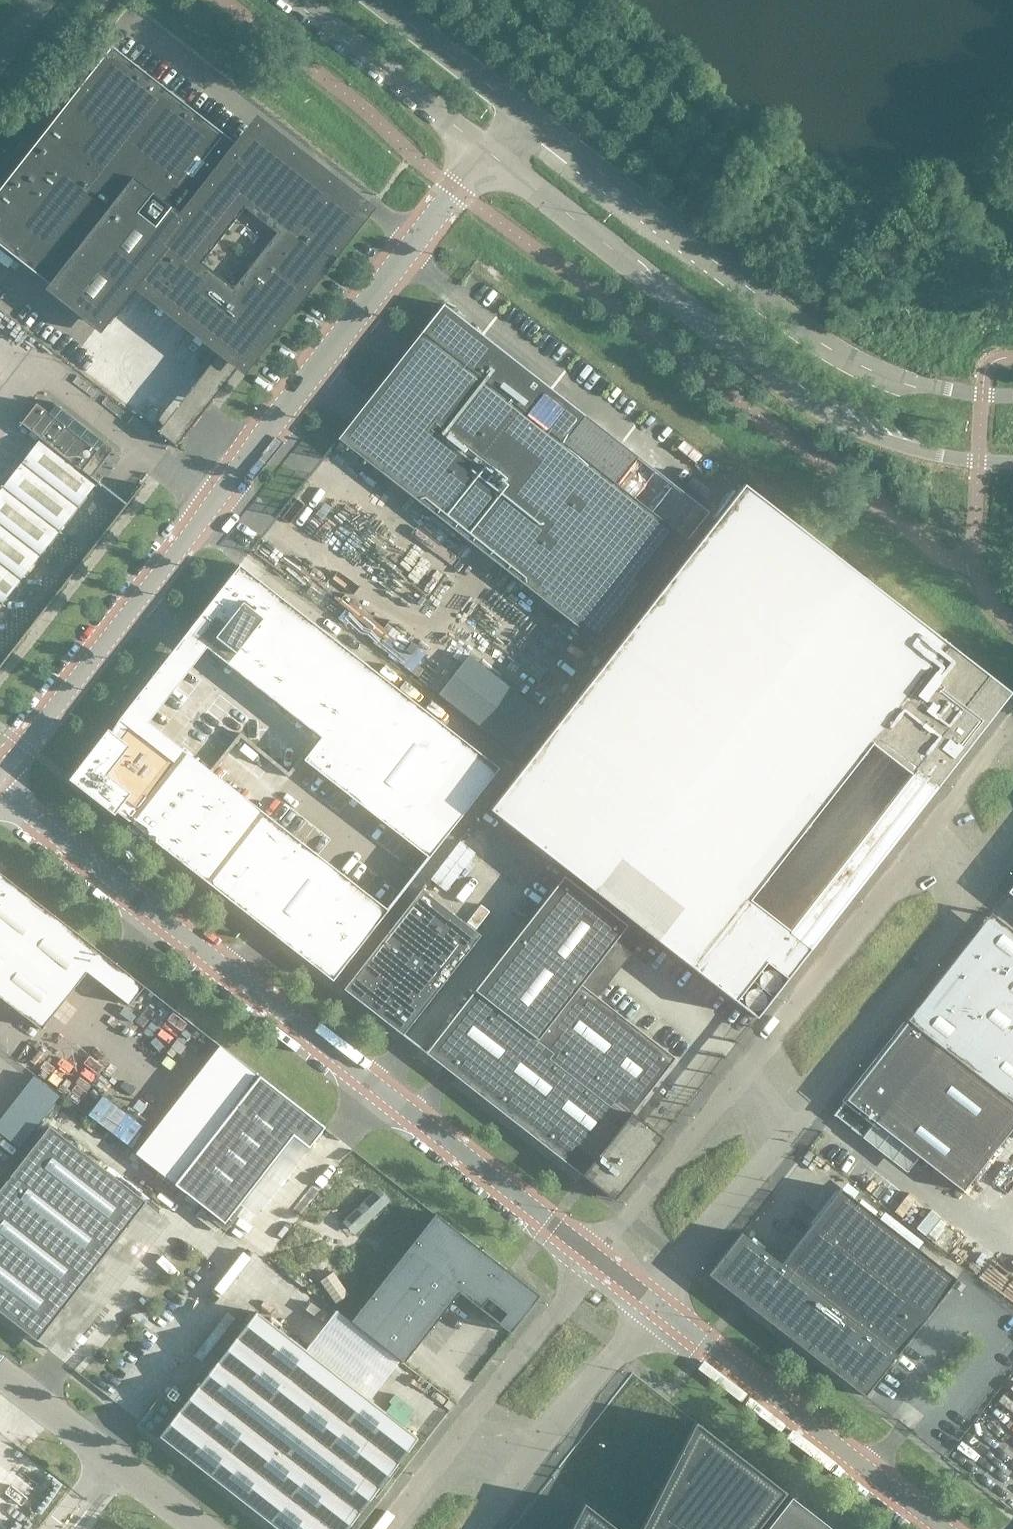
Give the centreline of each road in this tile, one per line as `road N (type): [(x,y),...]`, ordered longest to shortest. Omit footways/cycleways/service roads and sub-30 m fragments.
road 1 (unclassified): [(0,776),(489,152)]
road 2 (unclassified): [(592,1257),(0,796)]
road 3 (unclassified): [(489,152),(758,363),(865,434),(943,456),(1012,463)]
road 4 (unclassified): [(1012,395),(889,377),(826,347),(523,112)]
road 5 (unclassified): [(946,1528),(661,1309)]
road 6 (unclassified): [(784,1150),(972,907)]
road 7 (unclassified): [(946,797),(760,1037)]
road 8 (unclassified): [(760,1037),(592,1257)]
road 9 (unclassified): [(0,1374),(199,1528)]
road 10 (unclassified): [(592,1257),(438,1453)]
road 11 (unclassified): [(292,0),(489,152)]
road 12 (unclassified): [(661,1309),(784,1150)]
road 13 (unclassified): [(523,112),(379,0)]
road 14 (unclassified): [(556,1445),(661,1309)]

